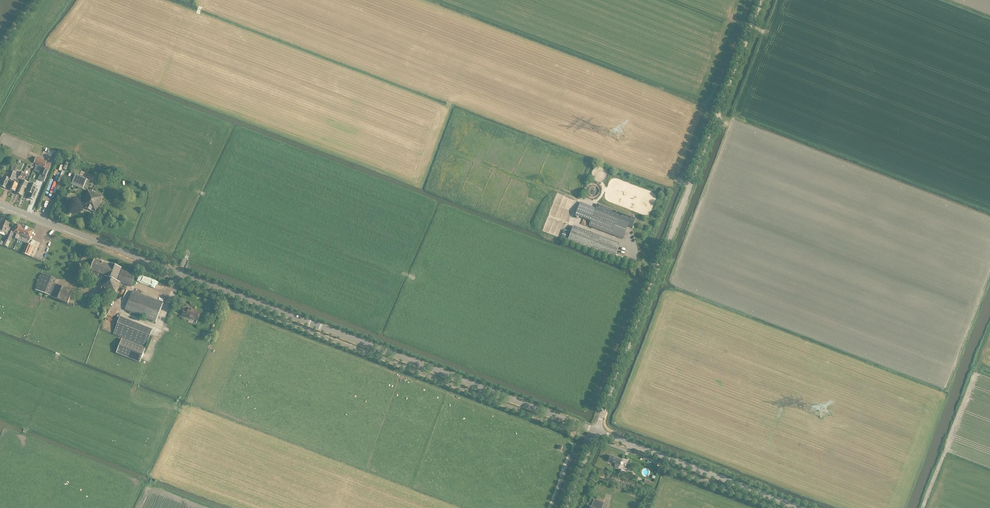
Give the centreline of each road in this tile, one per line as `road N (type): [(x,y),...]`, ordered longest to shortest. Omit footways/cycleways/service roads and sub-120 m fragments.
road 1 (tertiary): [(596,430),(0,204)]
road 2 (unclassified): [(596,430),(762,0)]
road 3 (tertiary): [(802,507),(596,430)]

